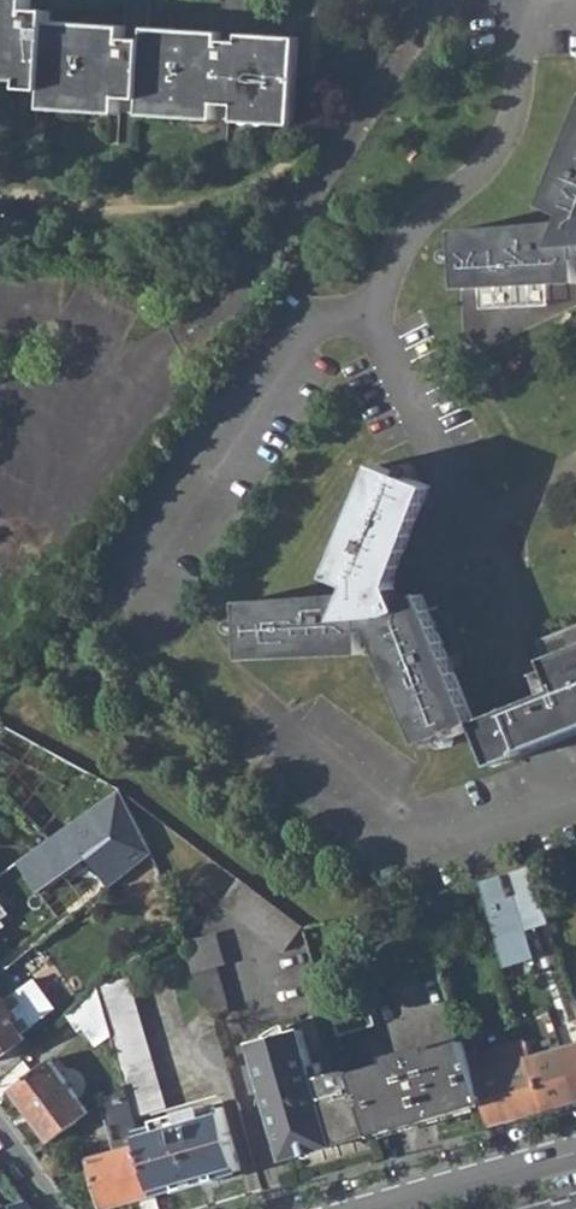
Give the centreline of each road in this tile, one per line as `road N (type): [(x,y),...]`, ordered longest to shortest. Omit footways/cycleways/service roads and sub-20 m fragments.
road 1 (residential): [(380,300),(350,304),(299,334),(136,596)]
road 2 (residential): [(534,0),(517,111),(496,151),(412,233),(380,300)]
road 3 (residential): [(559,802),(422,839),(279,730)]
road 4 (residential): [(512,511),(523,667),(559,802)]
road 5 (residential): [(380,300),(394,365),(456,487),(512,511)]
road 6 (residential): [(575,1155),(395,1208)]

